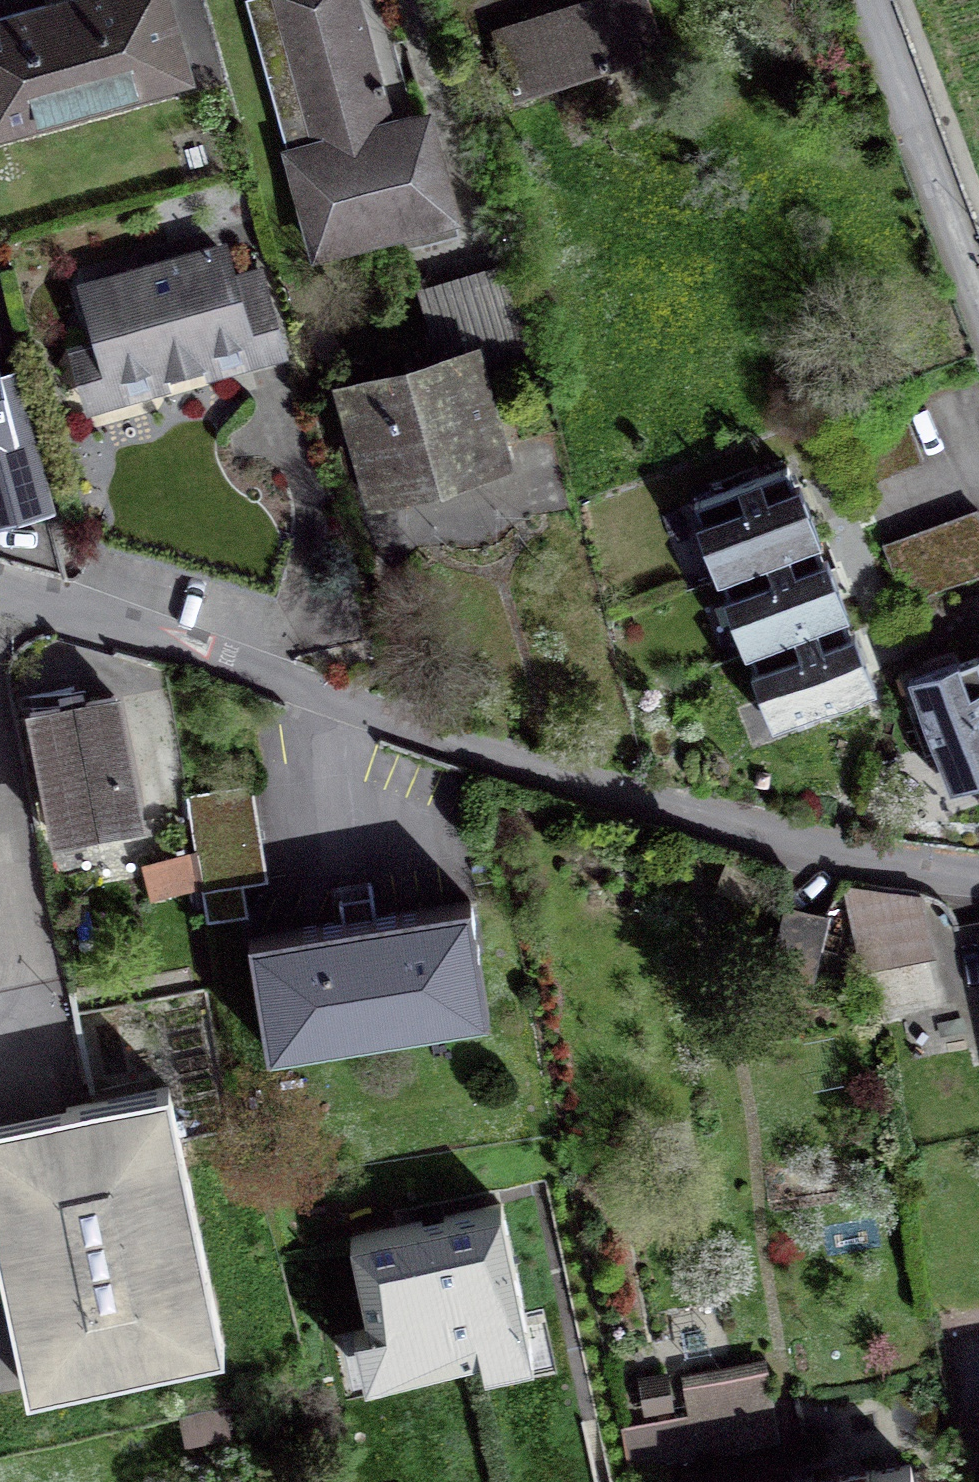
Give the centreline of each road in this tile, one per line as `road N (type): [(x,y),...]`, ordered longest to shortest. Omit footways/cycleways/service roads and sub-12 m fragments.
road 1 (residential): [(0,601),(647,807),(899,873),(978,885)]
road 2 (residential): [(978,304),(870,0)]

